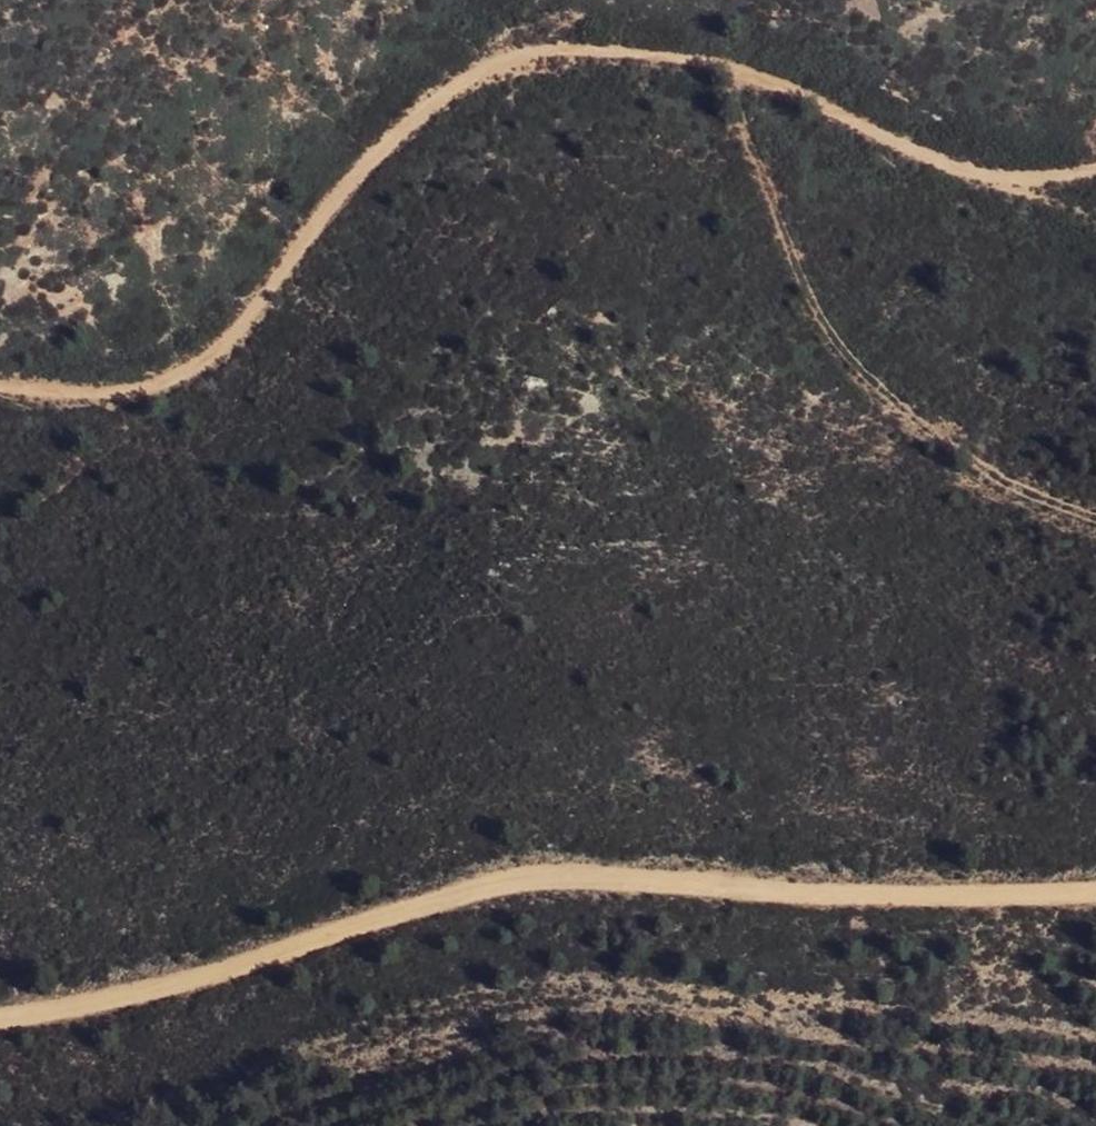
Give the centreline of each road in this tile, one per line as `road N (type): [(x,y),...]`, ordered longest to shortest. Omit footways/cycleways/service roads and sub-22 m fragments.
road 1 (track): [(0,385),(83,392),(158,385),(200,364),(239,327),(356,171),(431,104),(504,59),(566,46),(664,55),(781,81),(921,154),(1013,182),(1095,166)]
road 2 (track): [(1095,892),(936,898),(545,878),(417,906),(214,976),(0,1023)]
road 3 (track): [(732,68),(769,193),(836,336),(933,430),(1095,520)]

